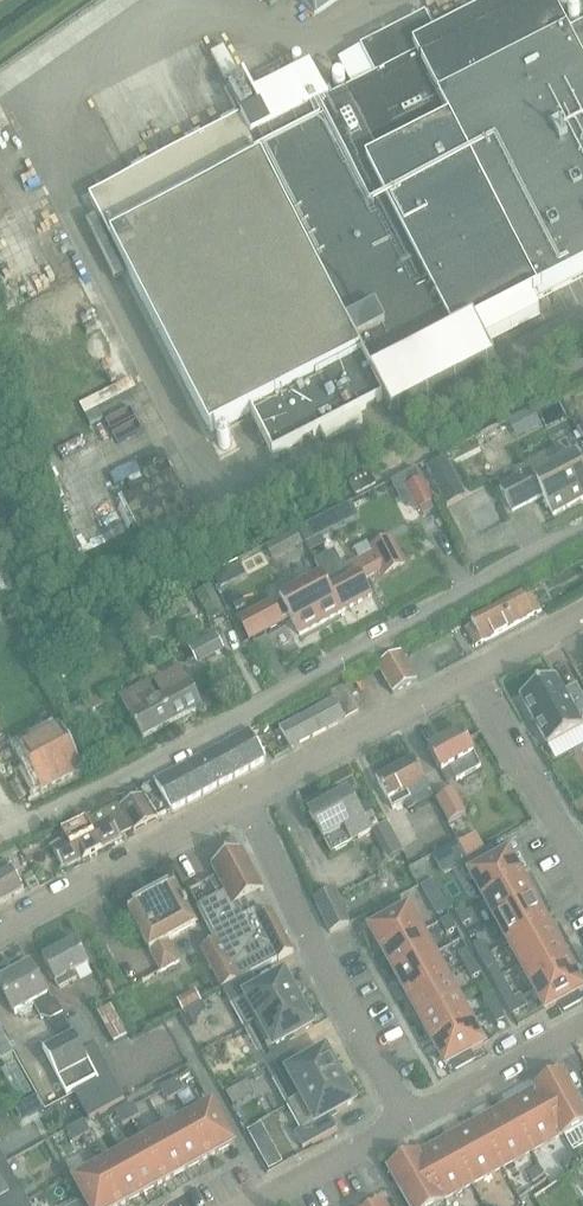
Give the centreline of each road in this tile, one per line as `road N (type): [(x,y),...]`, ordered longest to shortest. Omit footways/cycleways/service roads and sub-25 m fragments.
road 1 (residential): [(0,838),(582,529)]
road 2 (residential): [(241,796),(407,1121)]
road 3 (tertiary): [(0,928),(241,796)]
road 4 (tertiary): [(241,796),(471,675)]
road 5 (residential): [(471,675),(582,872)]
road 6 (residential): [(407,1121),(582,1024)]
road 7 (residential): [(253,1205),(407,1121)]
road 8 (tertiary): [(471,675),(582,613)]

